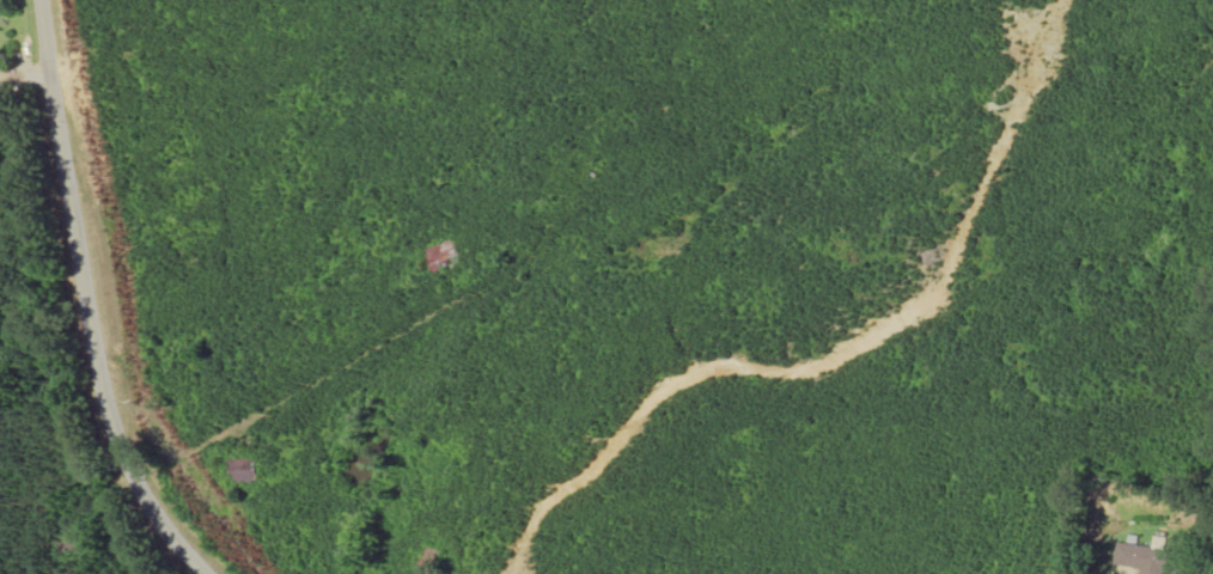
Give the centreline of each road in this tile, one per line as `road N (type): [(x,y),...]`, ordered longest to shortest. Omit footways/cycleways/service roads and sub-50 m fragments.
road 1 (residential): [(204,573),(139,491),(98,397),(27,0)]

